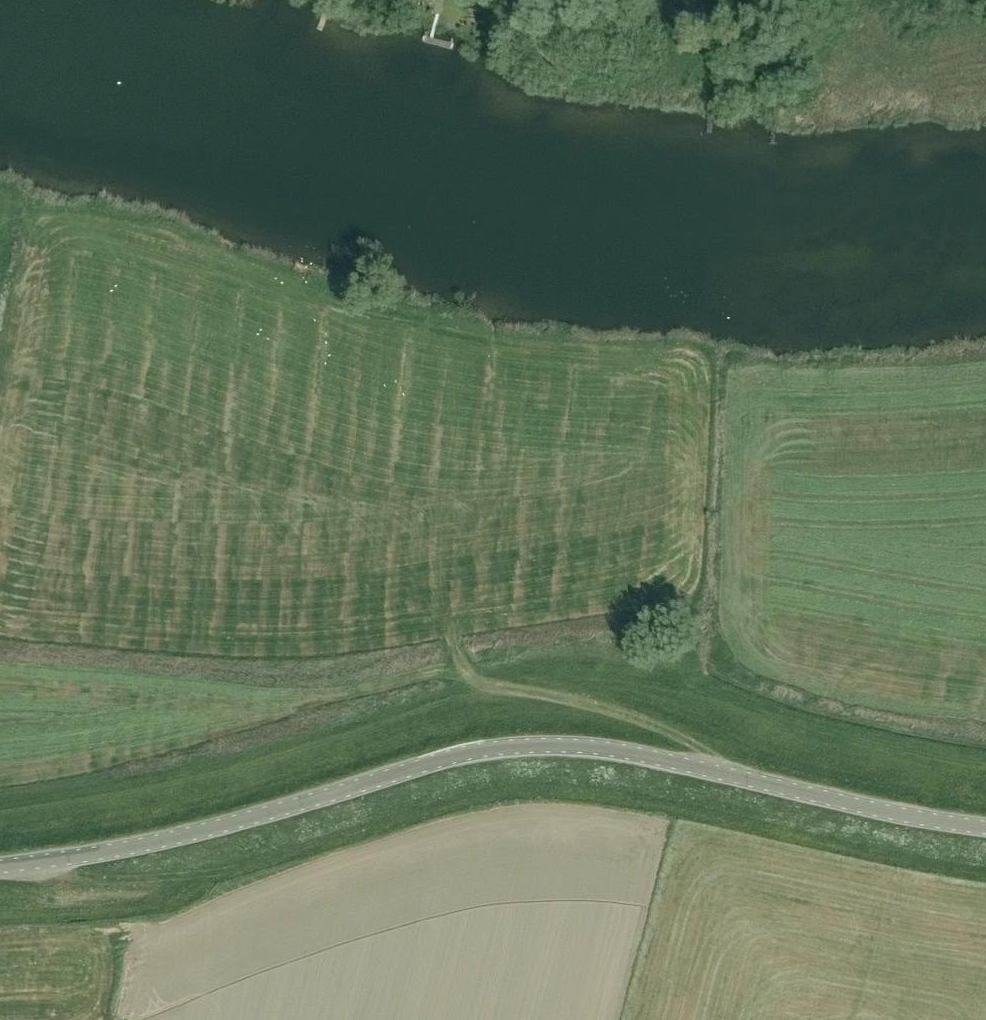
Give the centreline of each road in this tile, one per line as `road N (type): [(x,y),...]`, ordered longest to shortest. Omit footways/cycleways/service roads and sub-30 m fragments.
road 1 (tertiary): [(0,866),(158,841),(511,746),(636,752),(874,809),(985,826)]

